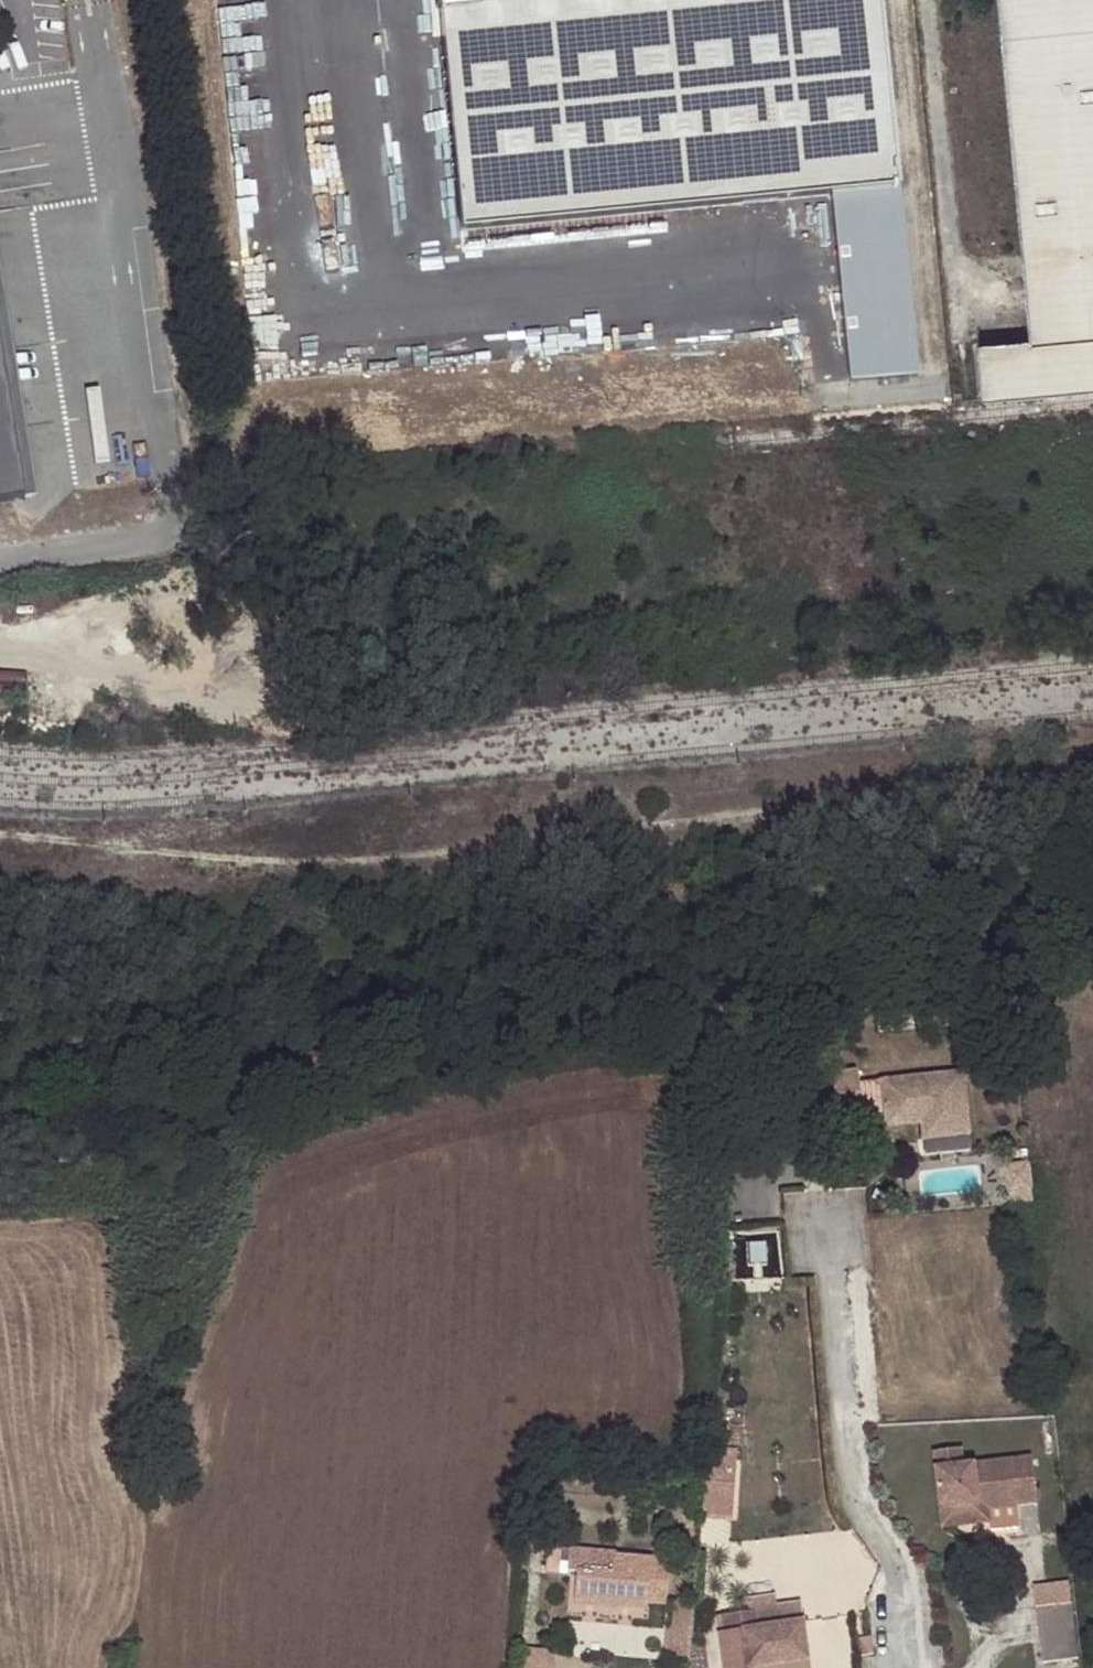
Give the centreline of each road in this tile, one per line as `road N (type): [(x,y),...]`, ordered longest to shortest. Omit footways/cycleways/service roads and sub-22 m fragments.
road 1 (residential): [(821,1202),(851,1489),(893,1562),(905,1667)]

